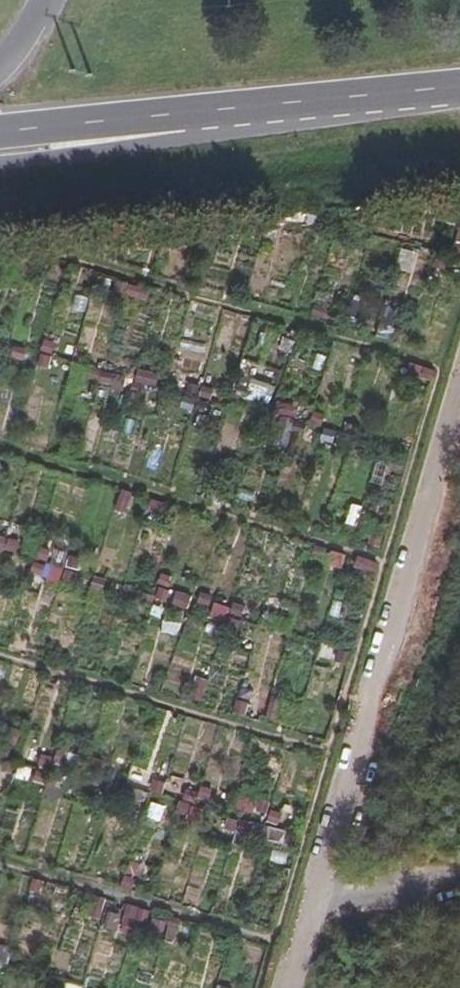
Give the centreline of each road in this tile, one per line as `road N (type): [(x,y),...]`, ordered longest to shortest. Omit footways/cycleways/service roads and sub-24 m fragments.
road 1 (unclassified): [(459,414),(313,907)]
road 2 (tertiary): [(0,159),(189,137),(323,99)]
road 3 (primary): [(0,131),(323,99)]
road 4 (unclassified): [(313,907),(459,886)]
road 5 (primary): [(323,99),(459,86)]

